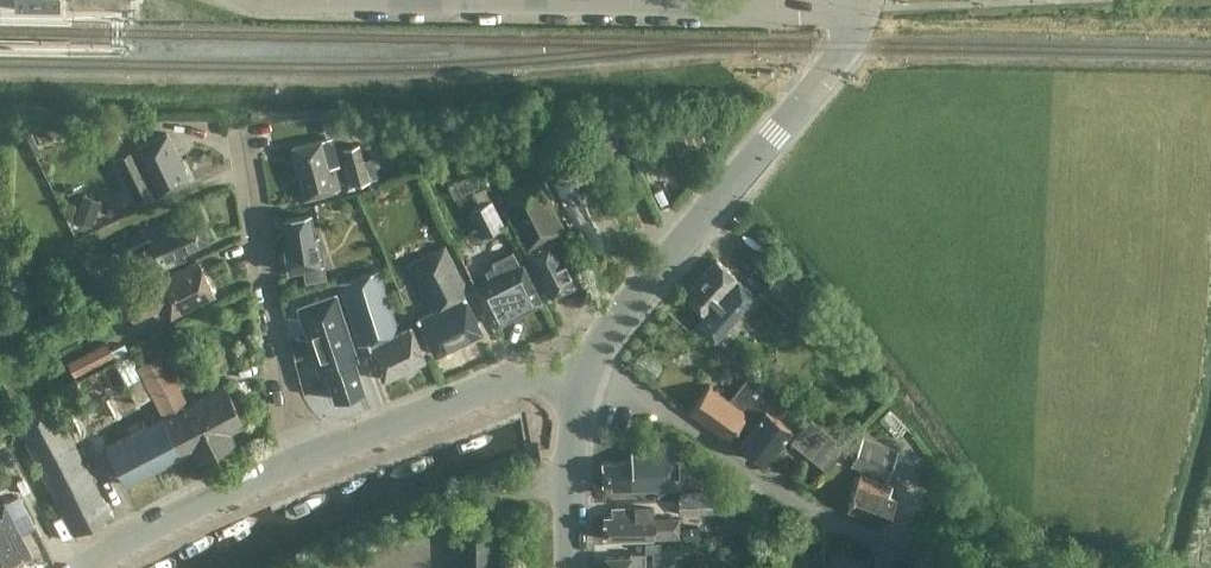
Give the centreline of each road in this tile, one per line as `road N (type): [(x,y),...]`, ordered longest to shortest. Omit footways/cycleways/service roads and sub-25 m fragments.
road 1 (secondary): [(579,385),(615,315),(809,96),(868,5)]
road 2 (tertiary): [(868,5),(417,0)]
road 3 (residential): [(949,567),(808,513),(672,412),(579,385)]
road 4 (residential): [(304,456),(236,139)]
road 5 (unclassified): [(304,456),(513,383),(579,385)]
road 6 (unclassified): [(83,567),(137,534),(304,456)]
road 7 (secondary): [(572,567),(579,385)]

